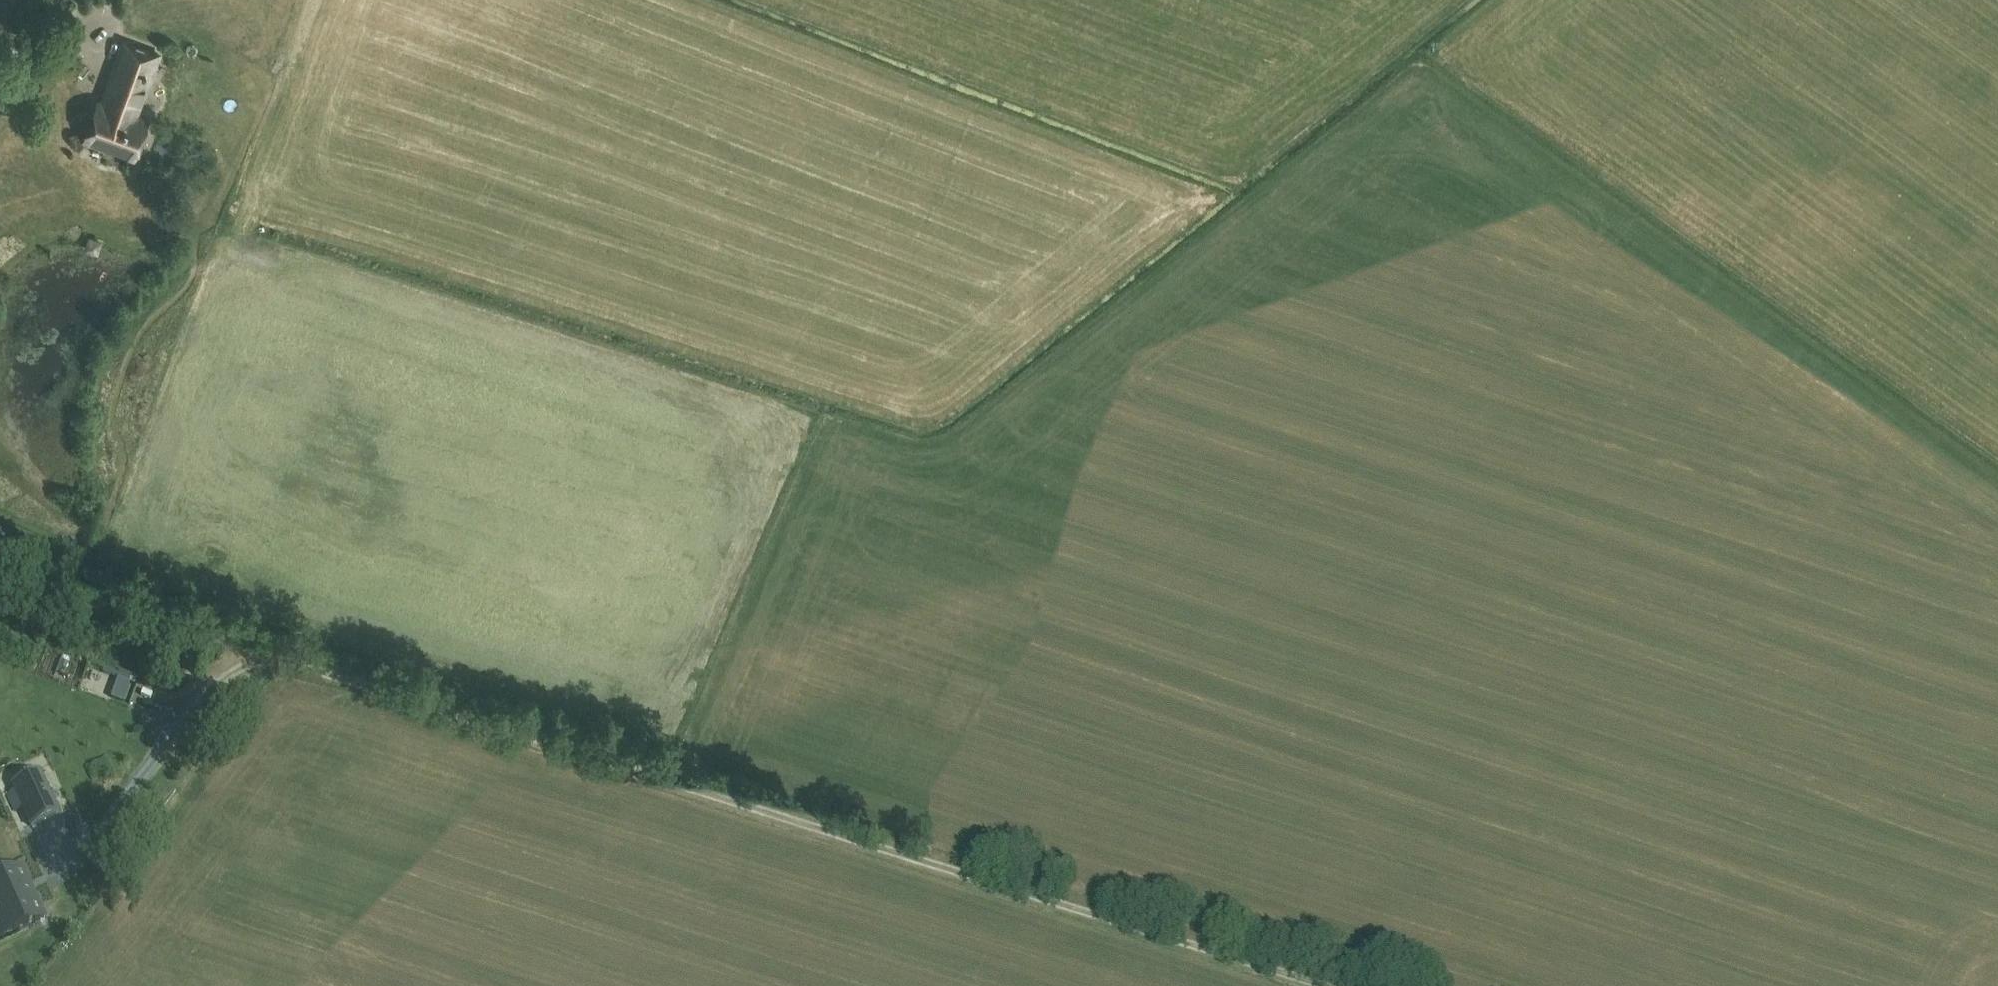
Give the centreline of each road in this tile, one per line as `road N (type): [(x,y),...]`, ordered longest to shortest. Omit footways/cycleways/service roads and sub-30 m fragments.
road 1 (track): [(1314,985),(0,571)]

